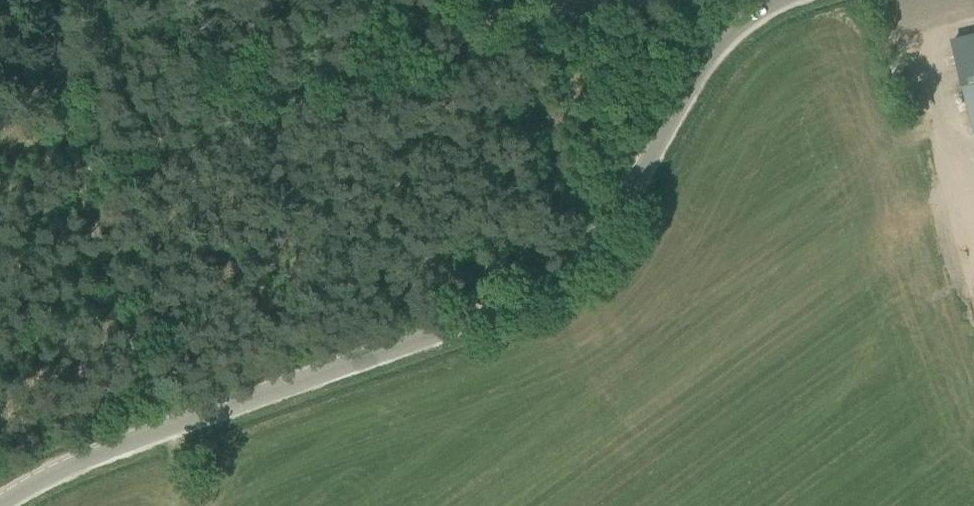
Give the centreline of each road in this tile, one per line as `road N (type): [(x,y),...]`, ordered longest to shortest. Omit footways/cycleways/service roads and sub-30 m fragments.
road 1 (unclassified): [(0,505),(117,446),(539,296),(594,253),(702,64),(755,12),(779,0)]
road 2 (track): [(164,430),(87,223),(50,0)]
road 3 (track): [(529,67),(559,246)]

